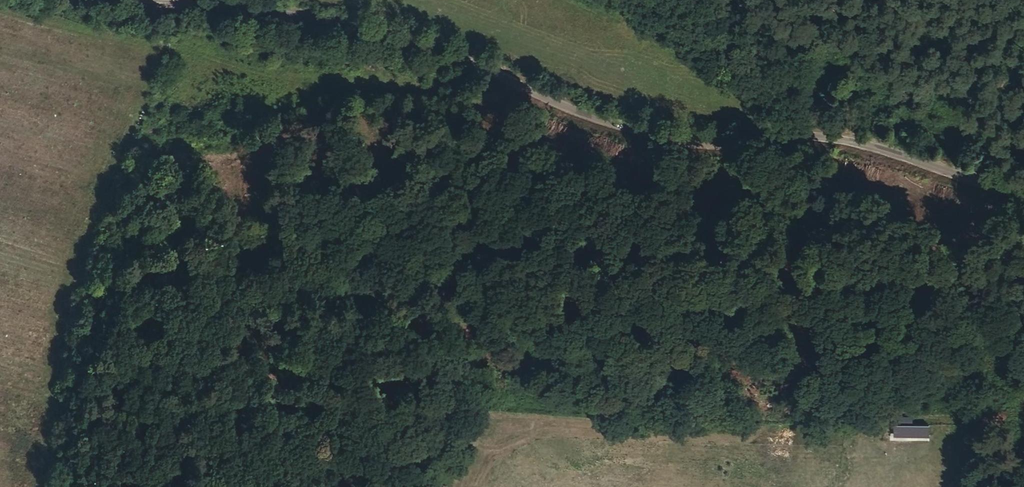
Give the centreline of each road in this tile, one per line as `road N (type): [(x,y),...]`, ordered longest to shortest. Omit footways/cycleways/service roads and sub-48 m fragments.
road 1 (unclassified): [(158,0),(272,9),(399,33),(576,110),(698,138),(897,152),(979,193),(1023,203)]

